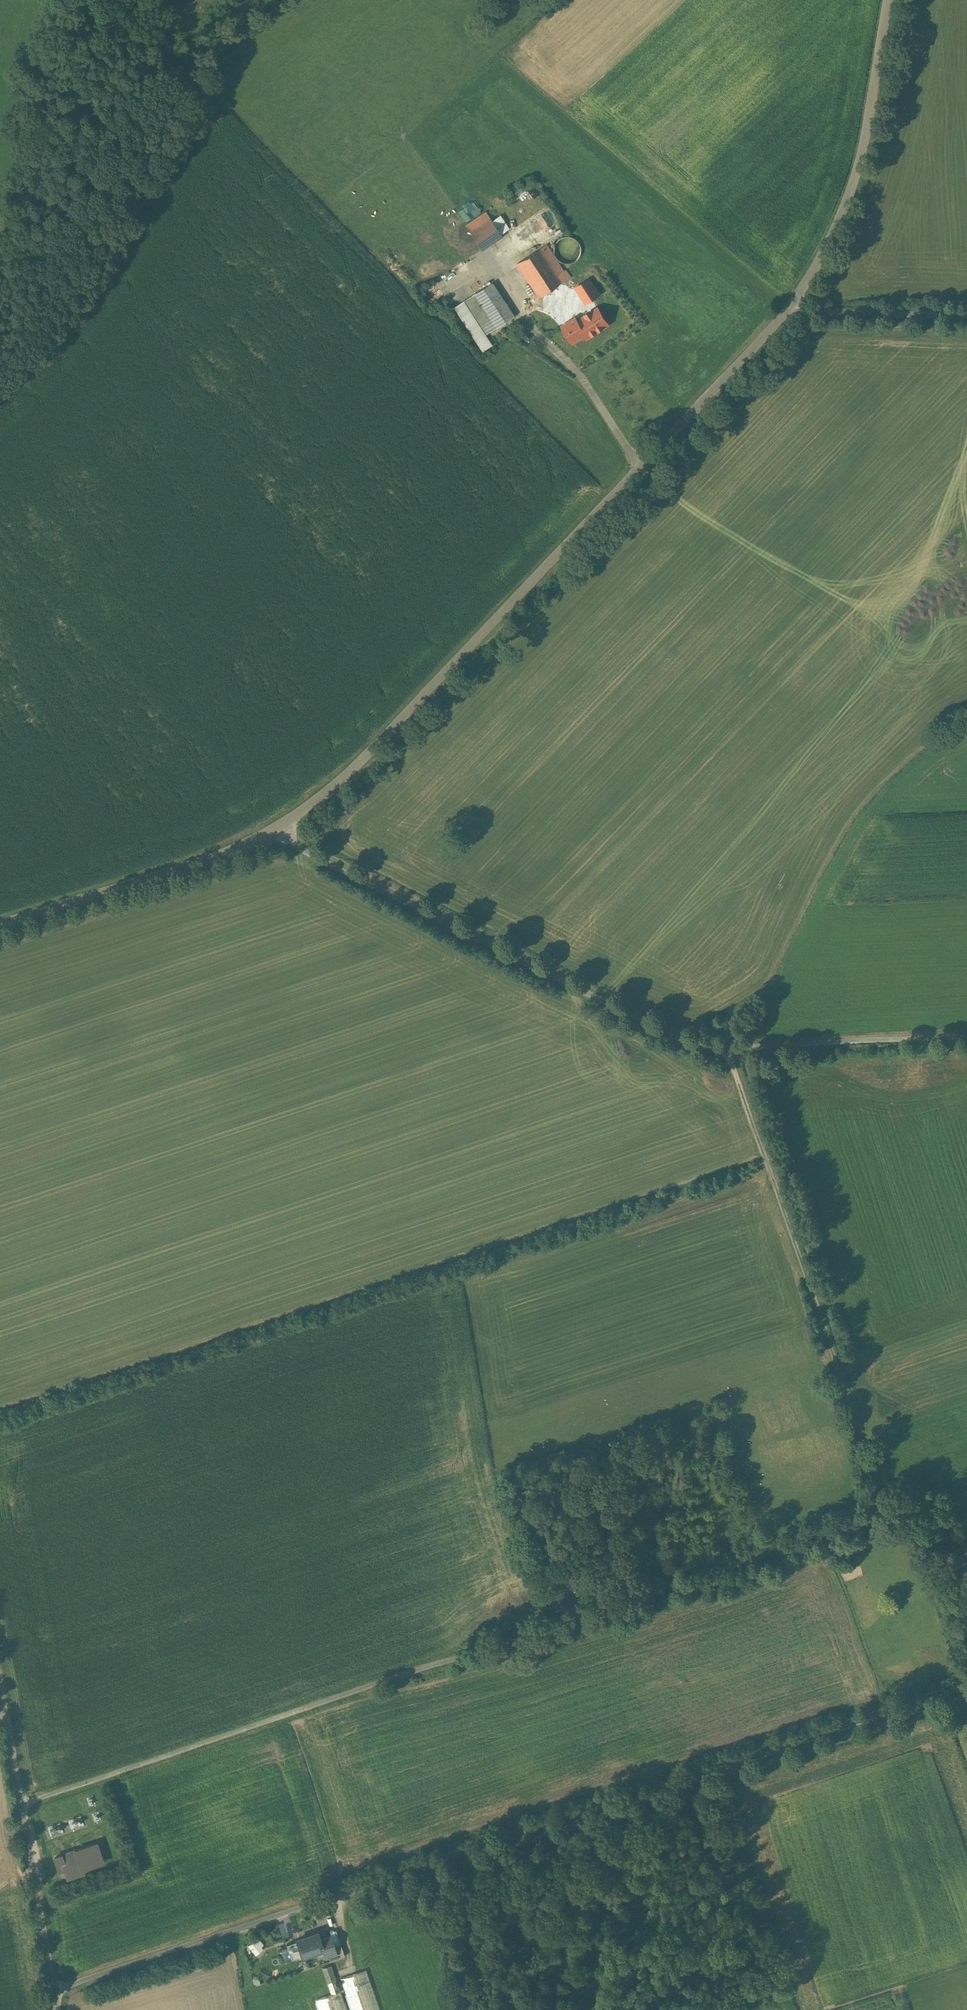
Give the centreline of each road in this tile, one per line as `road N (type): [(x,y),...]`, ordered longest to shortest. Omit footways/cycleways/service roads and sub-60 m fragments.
road 1 (track): [(724,1052),(877,1508),(872,1519),(618,1604)]
road 2 (unclassified): [(966,1038),(724,1052),(677,1039),(312,856),(280,824)]
road 3 (unclassified): [(793,303),(348,773),(280,824)]
road 4 (track): [(966,1686),(347,1894)]
road 5 (unclassified): [(618,1604),(20,1806)]
road 6 (unclassified): [(888,0),(860,163),(793,303)]
road 7 (unclassified): [(347,1894),(53,1991)]
road 8 (unclassified): [(280,824),(0,923)]
road 9 (unclassified): [(20,1806),(53,1991)]
road 10 (unclassified): [(966,314),(808,311),(793,303)]

